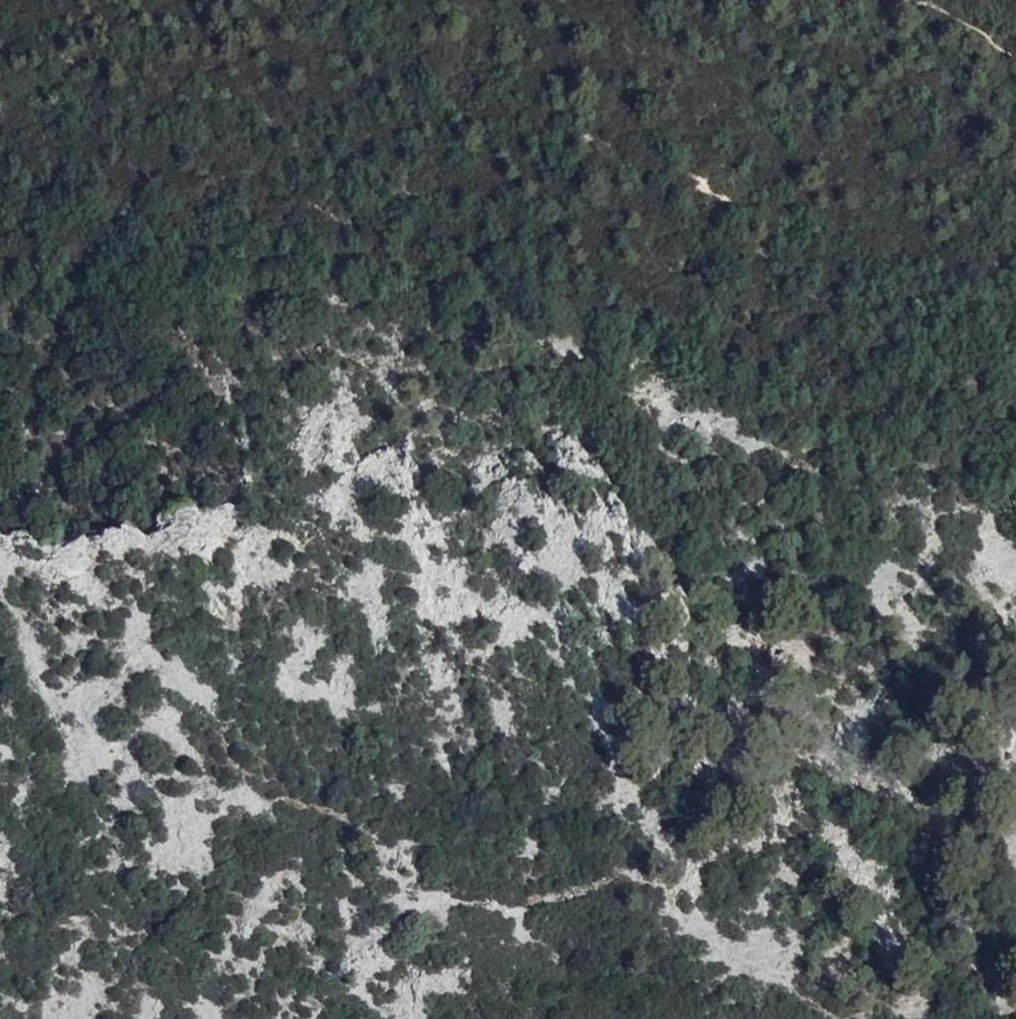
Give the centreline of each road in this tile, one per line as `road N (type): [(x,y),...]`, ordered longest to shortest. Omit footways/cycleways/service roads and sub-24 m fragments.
road 1 (track): [(1015,58),(901,0)]

